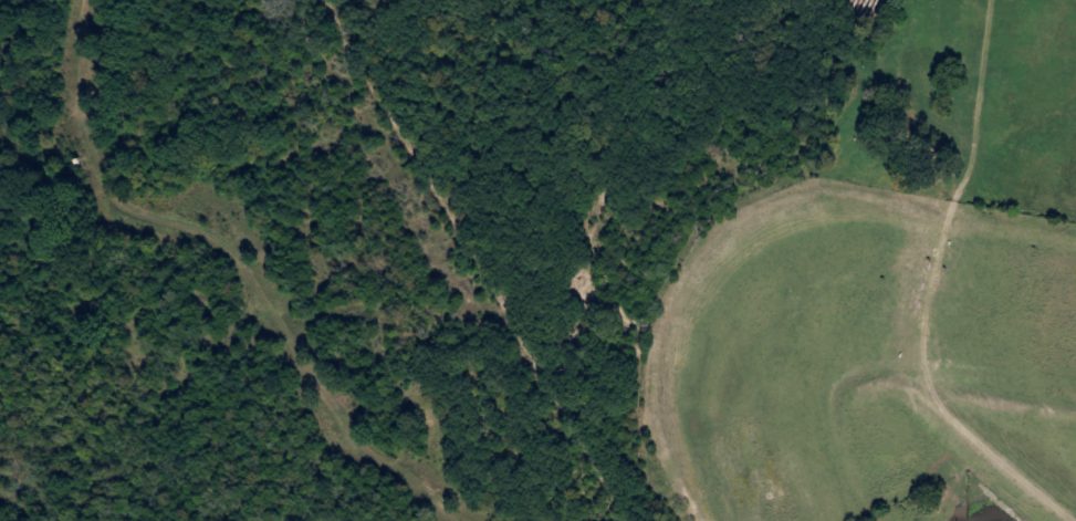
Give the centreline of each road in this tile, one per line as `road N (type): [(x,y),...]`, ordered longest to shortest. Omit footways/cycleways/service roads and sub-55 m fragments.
road 1 (track): [(1057,520),(915,395),(905,368),(959,187),(991,0)]

